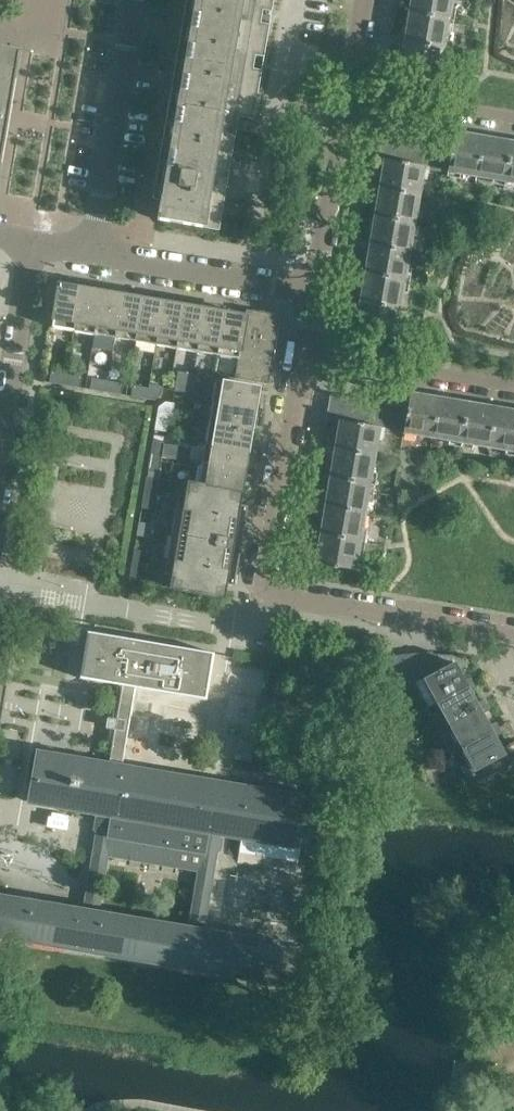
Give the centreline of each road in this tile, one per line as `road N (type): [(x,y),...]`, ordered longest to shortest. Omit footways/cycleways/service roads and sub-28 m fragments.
road 1 (residential): [(513,635),(262,590),(302,355)]
road 2 (residential): [(92,254),(135,0)]
road 3 (residential): [(313,291),(92,254)]
road 4 (residential): [(302,355),(513,391)]
road 5 (residential): [(0,451),(35,244)]
road 6 (residential): [(313,291),(349,98)]
road 7 (residential): [(349,98),(513,122)]

